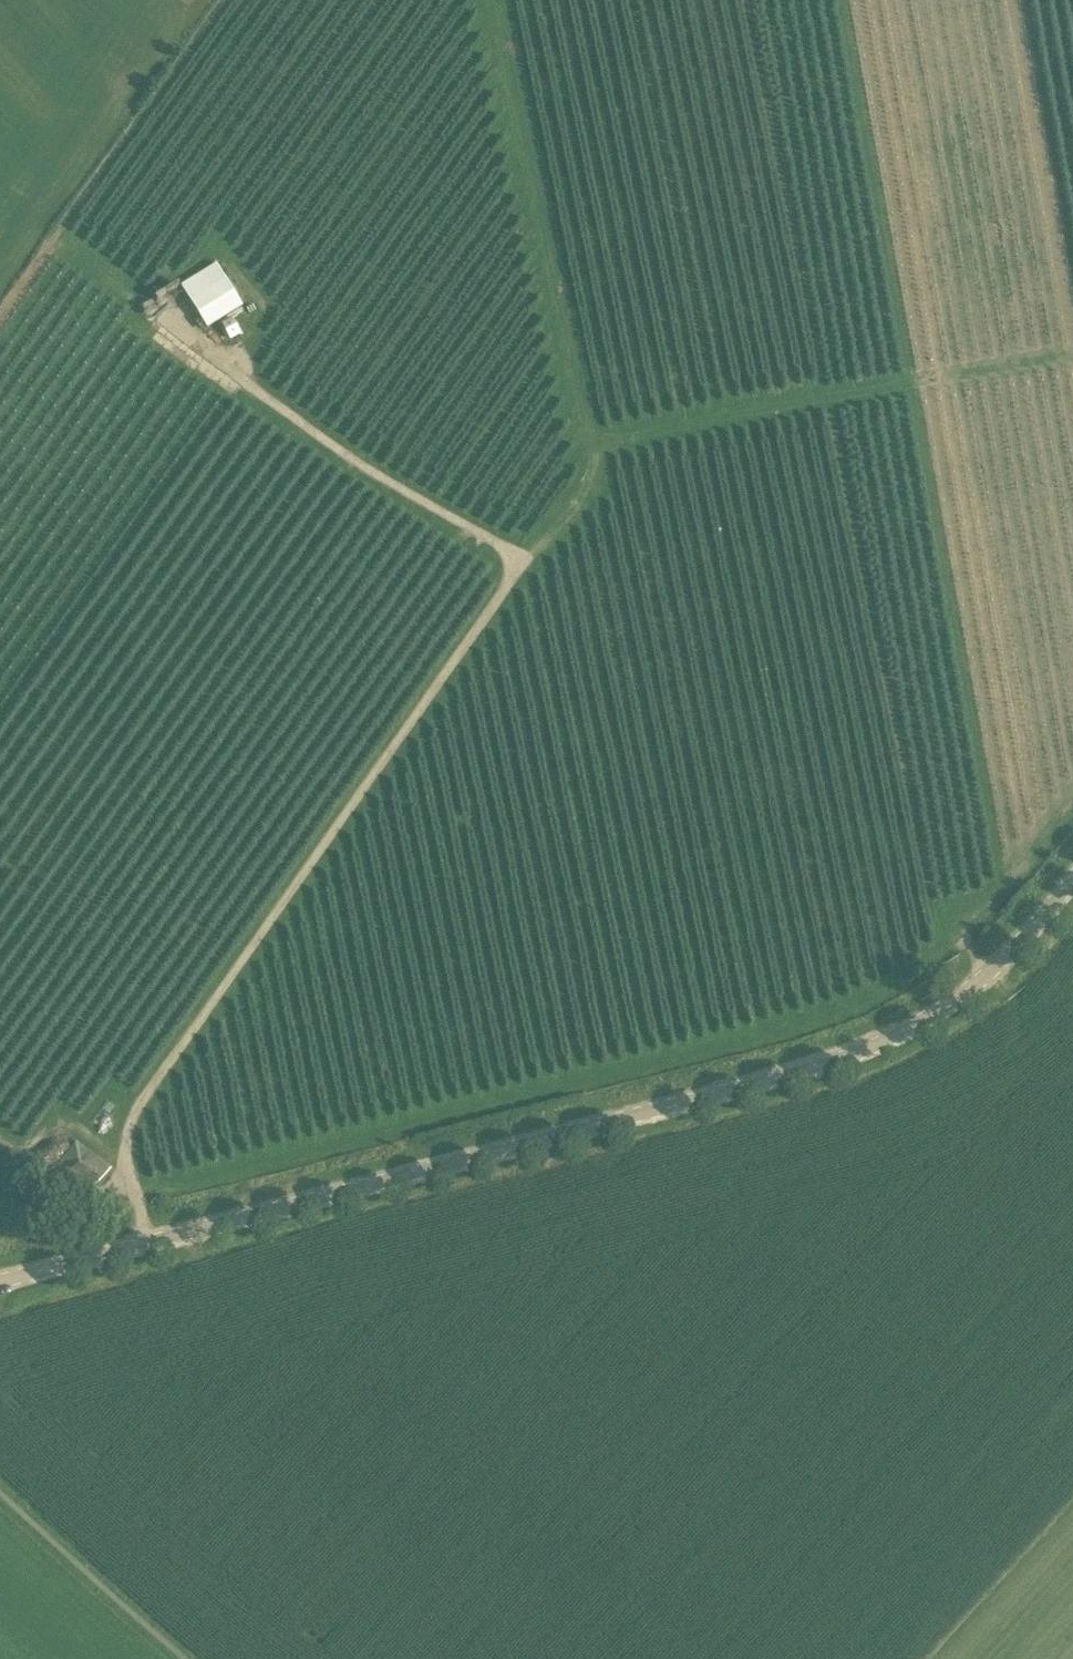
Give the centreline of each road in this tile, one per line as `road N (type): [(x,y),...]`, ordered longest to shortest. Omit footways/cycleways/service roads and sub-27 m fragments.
road 1 (unclassified): [(0,1281),(865,1048),(950,1005),(1072,875)]

